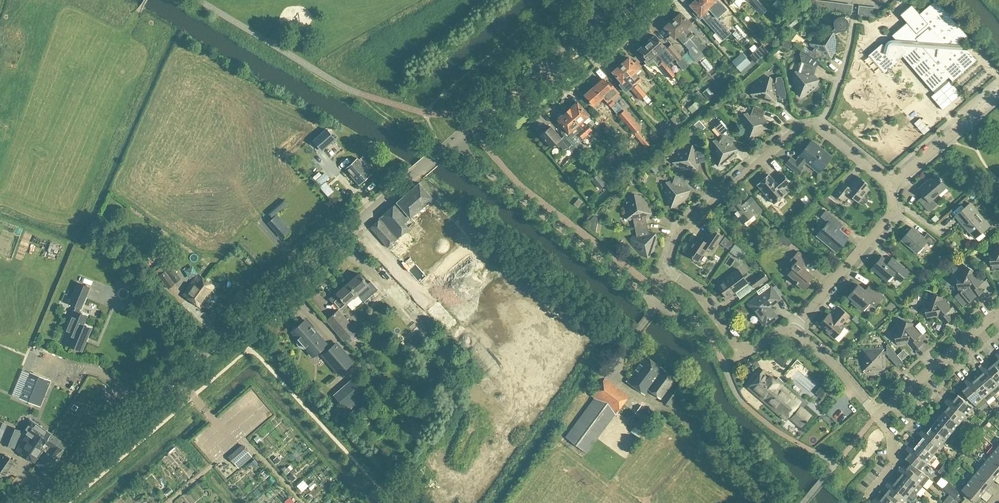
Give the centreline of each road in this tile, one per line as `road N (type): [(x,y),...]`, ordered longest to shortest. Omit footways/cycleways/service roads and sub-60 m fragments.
road 1 (unclassified): [(30,502),(454,139)]
road 2 (residential): [(790,332),(744,355),(669,261),(680,230),(802,126),(819,126)]
road 3 (residential): [(454,139),(488,174),(678,317)]
road 4 (unclassified): [(454,139),(616,0)]
road 5 (residential): [(790,332),(877,232),(892,210),(893,185)]
road 6 (residential): [(878,413),(998,313)]
road 7 (residential): [(893,185),(998,92)]
road 8 (residential): [(819,126),(847,55),(855,4)]
road 9 (residential): [(878,413),(833,362),(790,332)]

